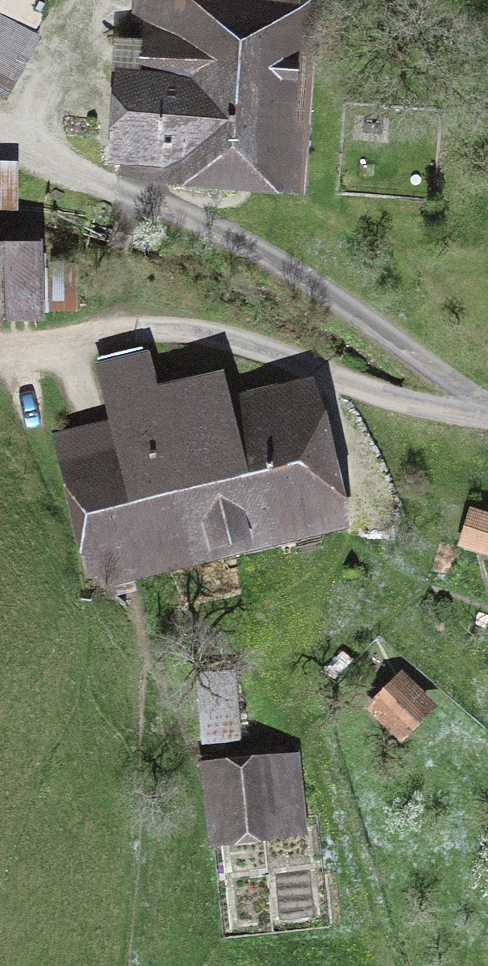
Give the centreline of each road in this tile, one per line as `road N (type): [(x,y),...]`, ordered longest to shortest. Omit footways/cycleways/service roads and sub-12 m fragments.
road 1 (track): [(0,152),(236,238),(487,409)]
road 2 (track): [(487,418),(394,398),(218,334),(181,328),(0,348)]

